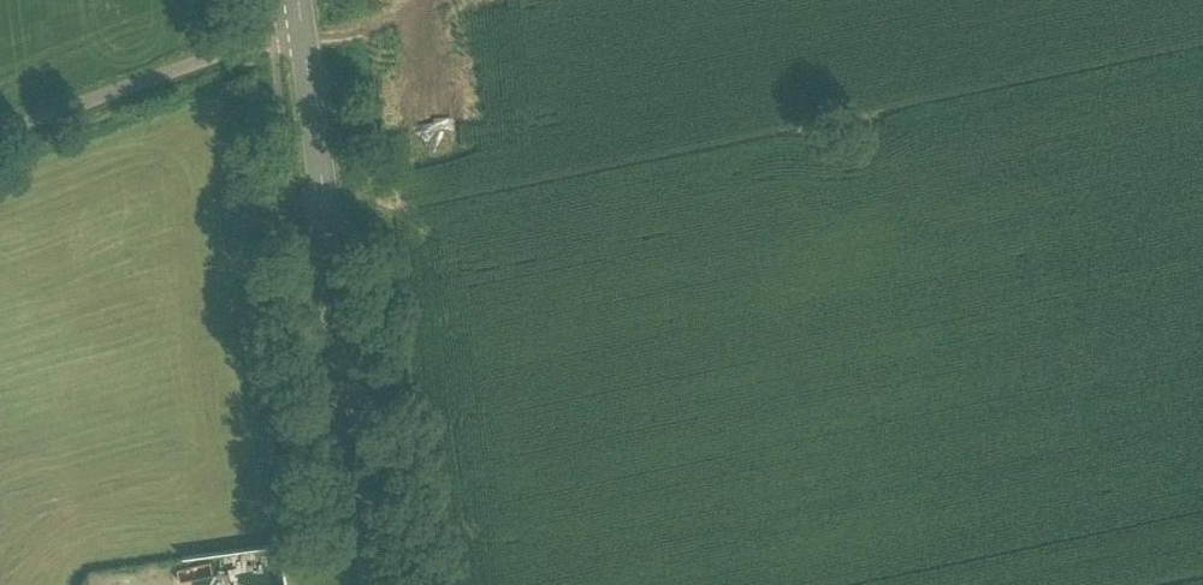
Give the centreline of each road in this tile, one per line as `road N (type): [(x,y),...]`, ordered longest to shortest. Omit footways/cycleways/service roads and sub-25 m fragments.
road 1 (tertiary): [(305,32),(378,584)]
road 2 (unclassified): [(305,32),(0,138)]

